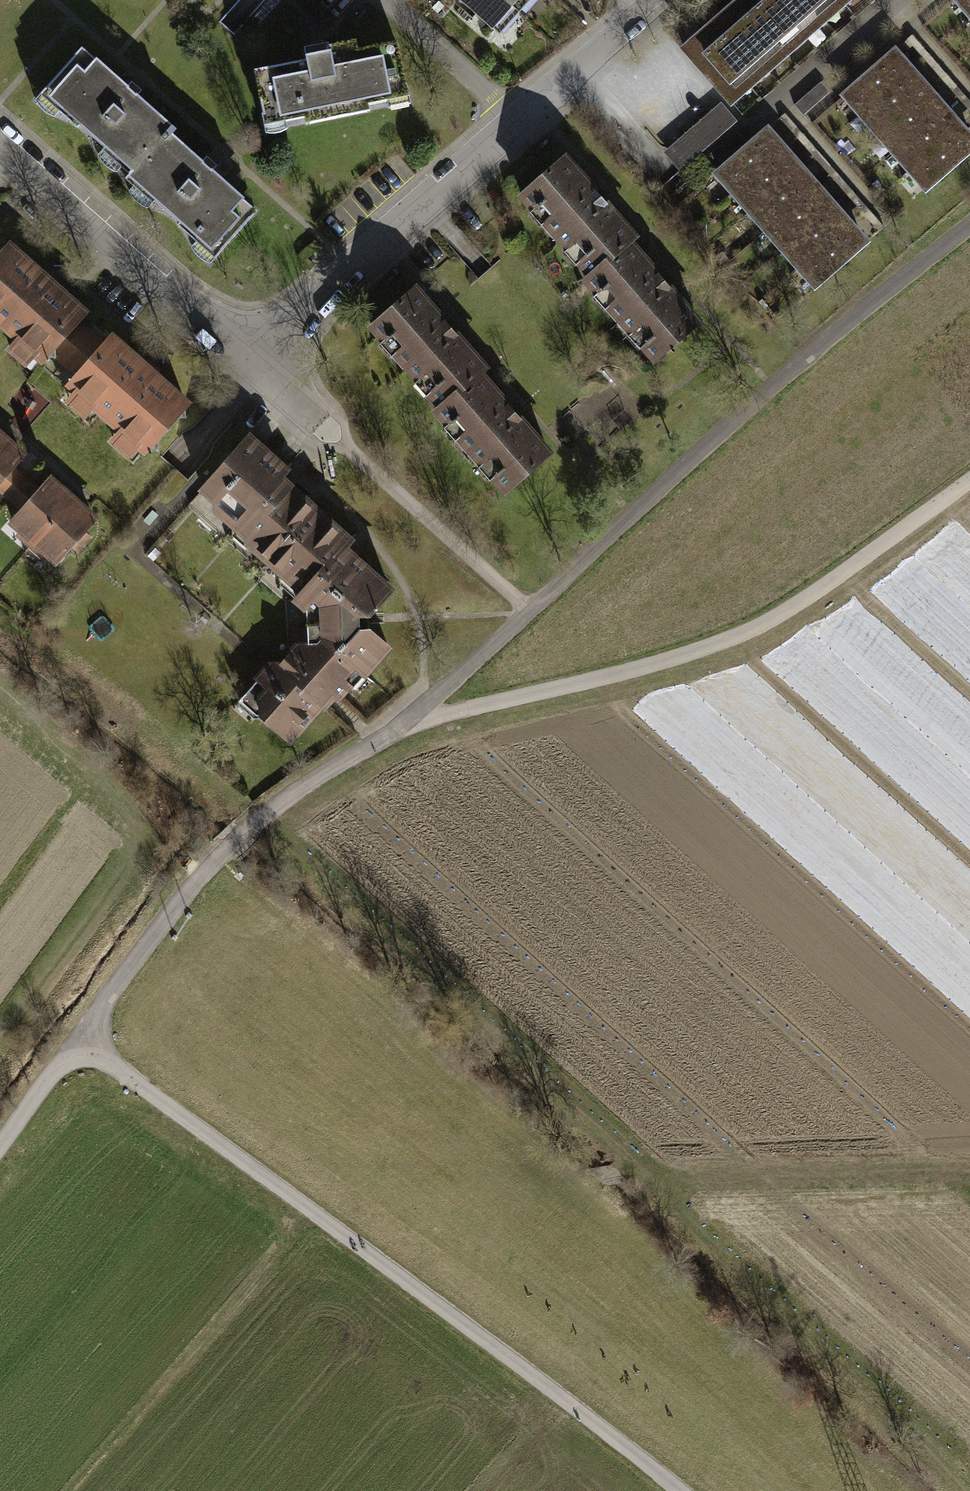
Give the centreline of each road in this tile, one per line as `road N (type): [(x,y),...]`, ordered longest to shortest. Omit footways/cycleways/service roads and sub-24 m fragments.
road 1 (track): [(969,1176),(688,1184),(657,1173),(264,813)]
road 2 (track): [(408,724),(826,337),(969,225)]
road 3 (track): [(77,1040),(674,1490)]
road 4 (track): [(969,481),(827,585),(737,636),(408,724)]
road 5 (residential): [(673,0),(248,363)]
road 6 (track): [(77,1040),(236,835),(408,724)]
road 7 (residential): [(248,363),(0,143)]
road 8 (track): [(335,442),(528,613)]
road 9 (track): [(0,1145),(77,1040)]

